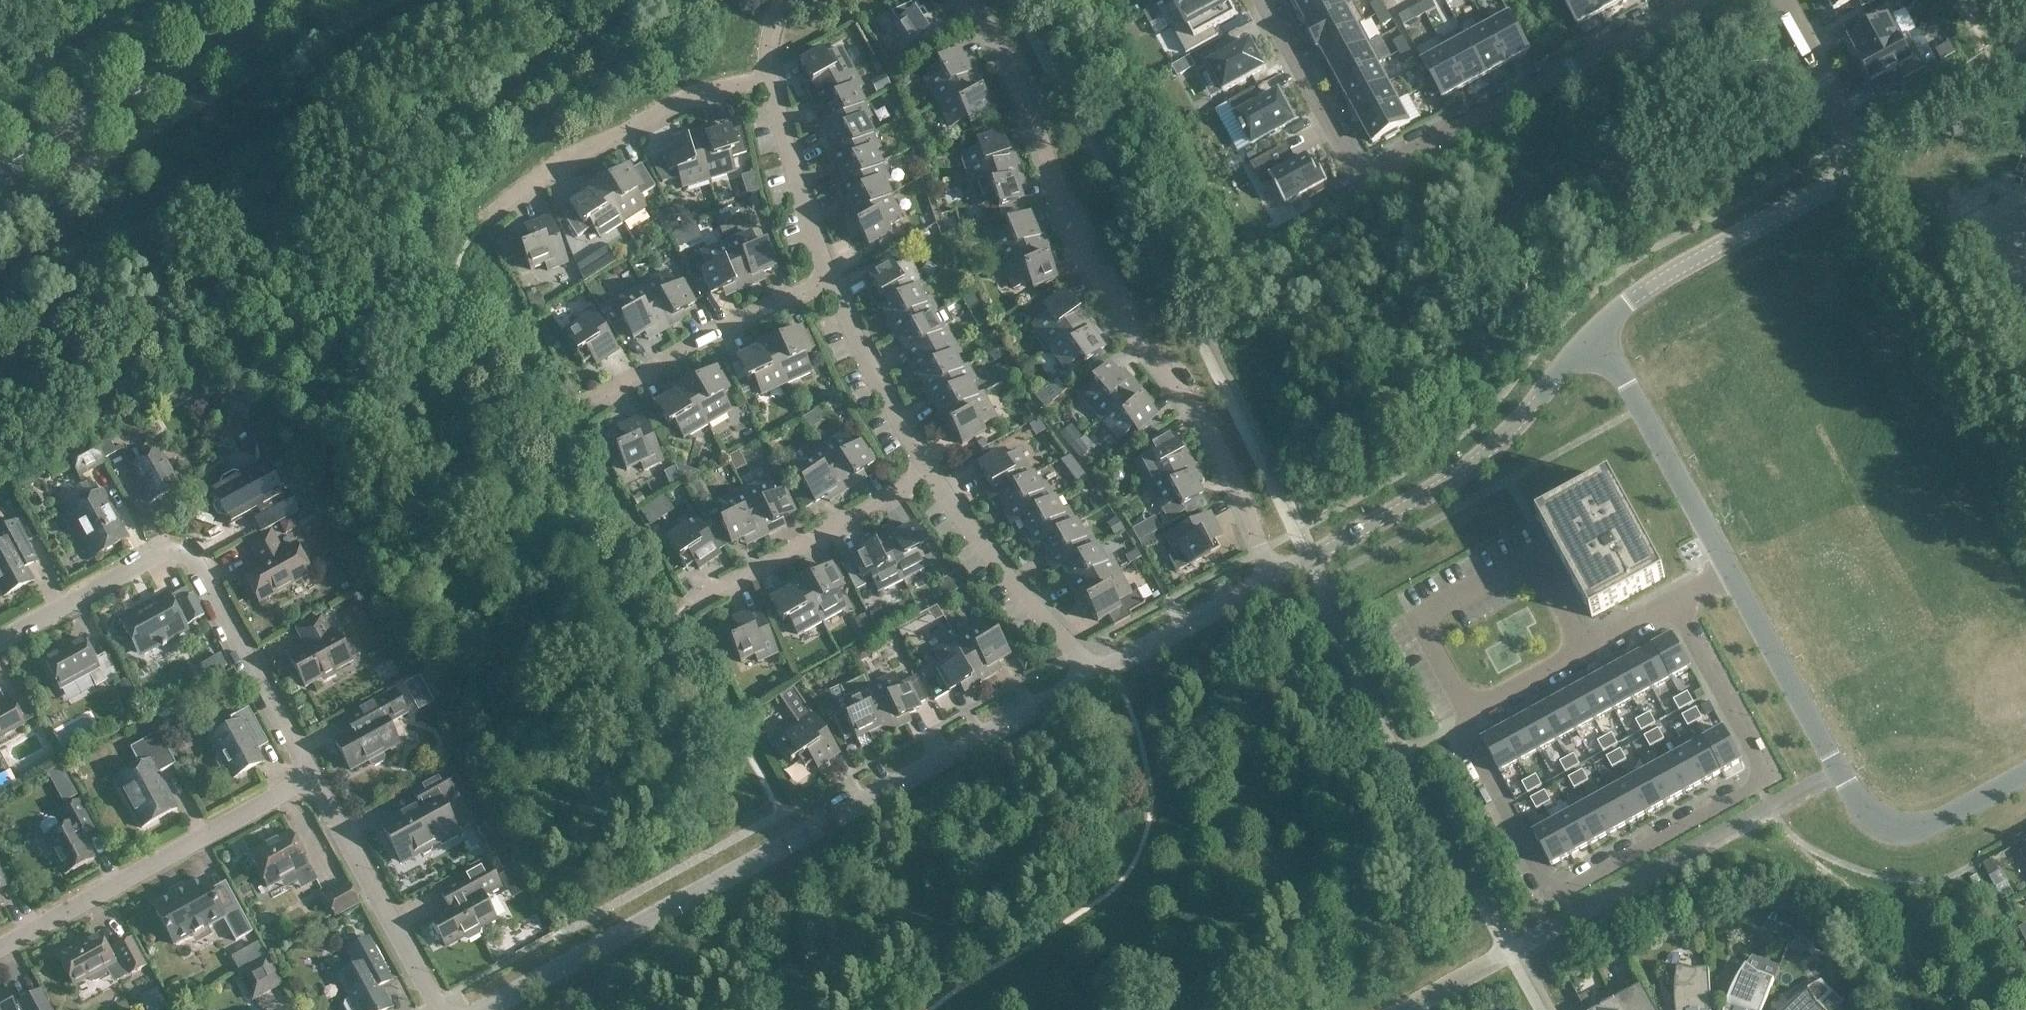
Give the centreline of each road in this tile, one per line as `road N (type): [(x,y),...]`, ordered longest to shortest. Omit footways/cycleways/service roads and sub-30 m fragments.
road 1 (residential): [(1673,604),(1762,766),(1756,786),(1567,890),(1543,884),(1466,736),(1469,713),(1586,650)]
road 2 (tertiary): [(494,1009),(1096,677)]
road 3 (residential): [(1268,584),(1247,507),(1116,315),(1062,208),(1014,77),(965,0)]
road 4 (residential): [(1264,0),(1361,178),(1689,0)]
road 5 (residential): [(310,782),(192,558),(159,557),(0,645)]
road 6 (residential): [(1729,575),(1855,800),(1877,820),(1932,825),(2025,776)]
road 7 (tertiary): [(1268,584),(1463,476),(1595,329)]
road 8 (tertiary): [(0,173),(314,0)]
road 9 (residential): [(0,951),(310,782)]
road 10 (tertiary): [(1595,329),(1648,288),(1870,163)]
road 11 (residential): [(767,80),(670,112),(561,168),(488,225)]
road 12 (residential): [(1595,329),(1729,575)]
road 13 (residential): [(827,283),(675,357),(589,411)]
road 14 (residential): [(928,476),(825,541),(694,607)]
road 15 (residential): [(928,476),(1029,606),(1096,677)]
road 16 (residential): [(438,1009),(310,782)]
road 17 (residential): [(827,283),(928,476)]
road 18 (residential): [(767,80),(827,283)]
road 19 (tertiary): [(1096,677),(1268,584)]
road 20 (residential): [(1870,163),(1781,0)]
road 21 (tertiary): [(1870,163),(2025,79)]

